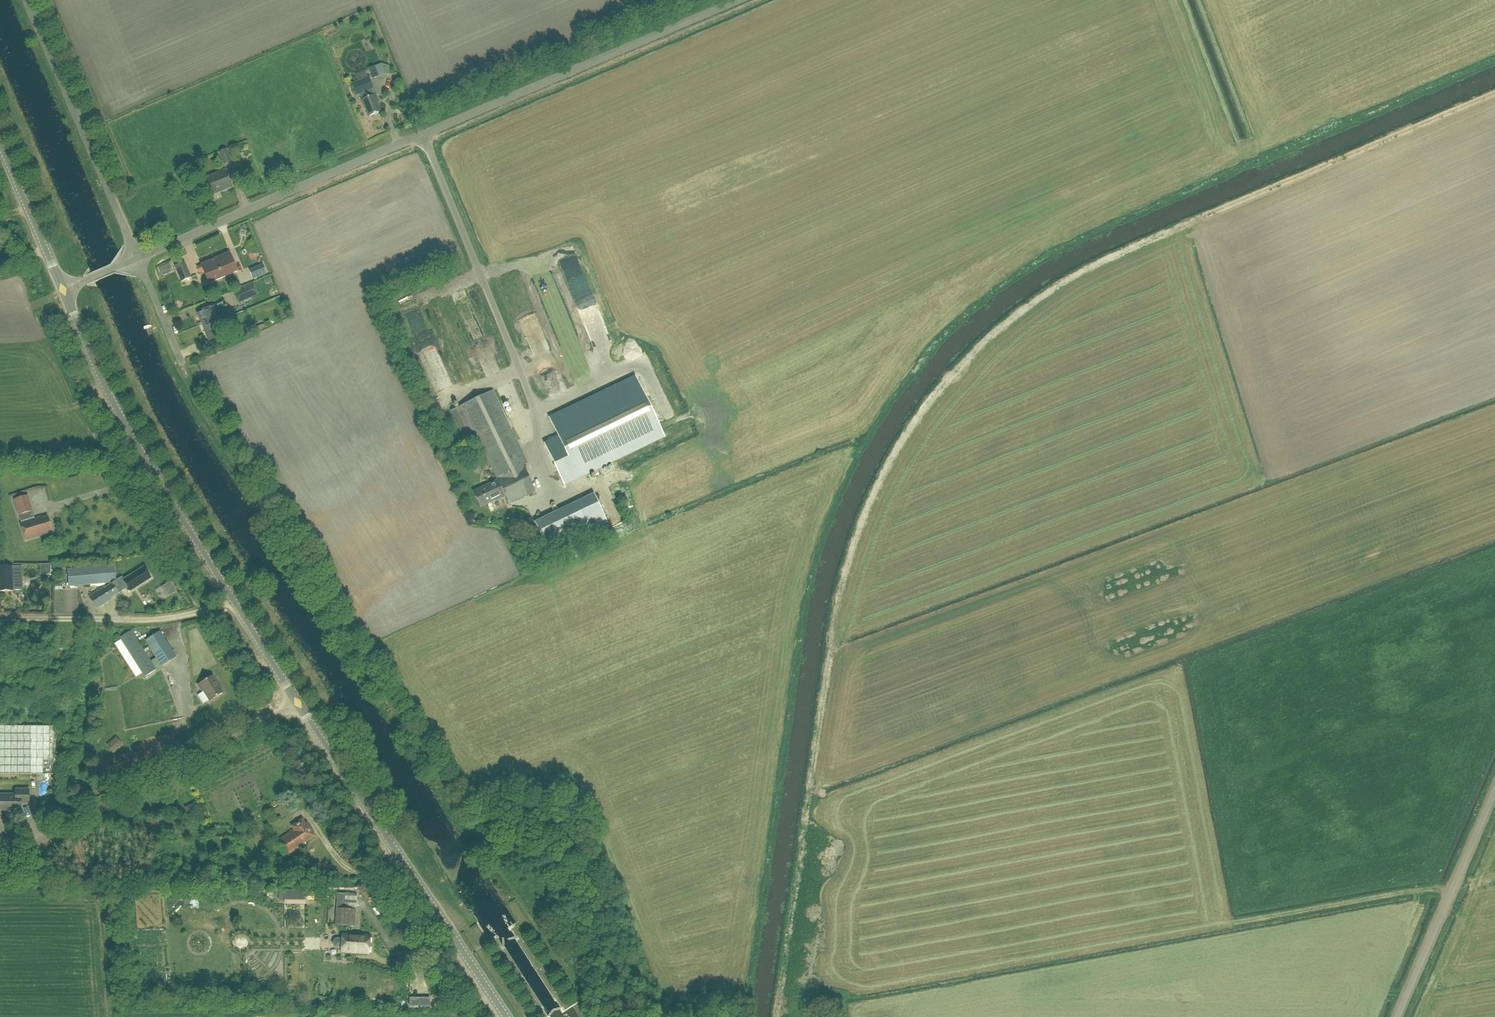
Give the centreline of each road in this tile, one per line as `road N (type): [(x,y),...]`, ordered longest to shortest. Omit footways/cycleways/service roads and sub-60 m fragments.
road 1 (unclassified): [(136,260),(736,0)]
road 2 (tertiary): [(295,703),(128,433),(64,291)]
road 3 (tertiary): [(506,1016),(295,703)]
road 4 (unclassified): [(0,858),(295,703)]
road 5 (unclassified): [(136,260),(27,0)]
road 6 (unclassified): [(1396,1016),(1494,788)]
road 7 (track): [(229,601),(174,617),(0,619)]
road 8 (tertiary): [(64,291),(0,144)]

